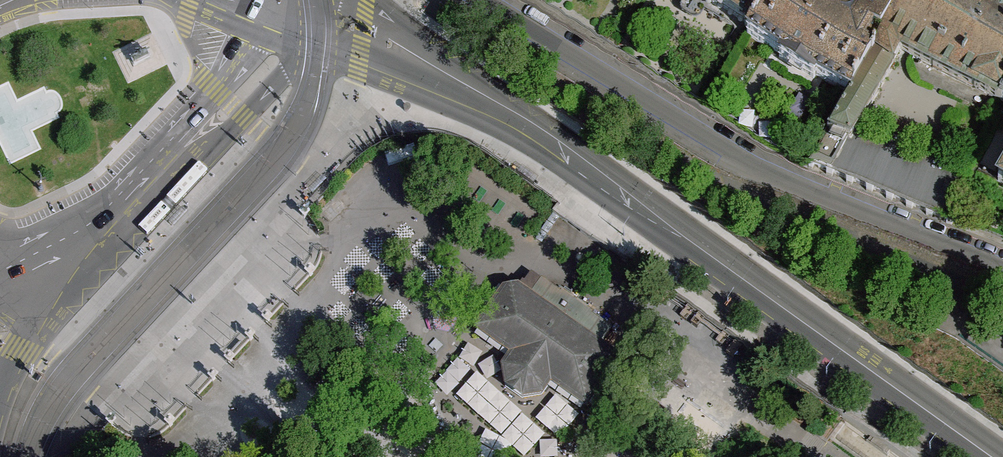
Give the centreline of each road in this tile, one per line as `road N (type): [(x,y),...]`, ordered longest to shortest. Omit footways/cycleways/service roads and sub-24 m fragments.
road 1 (tertiary): [(262,25),(479,97),(995,456)]
road 2 (residential): [(1002,264),(727,150),(481,0)]
road 3 (tertiary): [(0,294),(78,243),(120,203),(262,25)]

